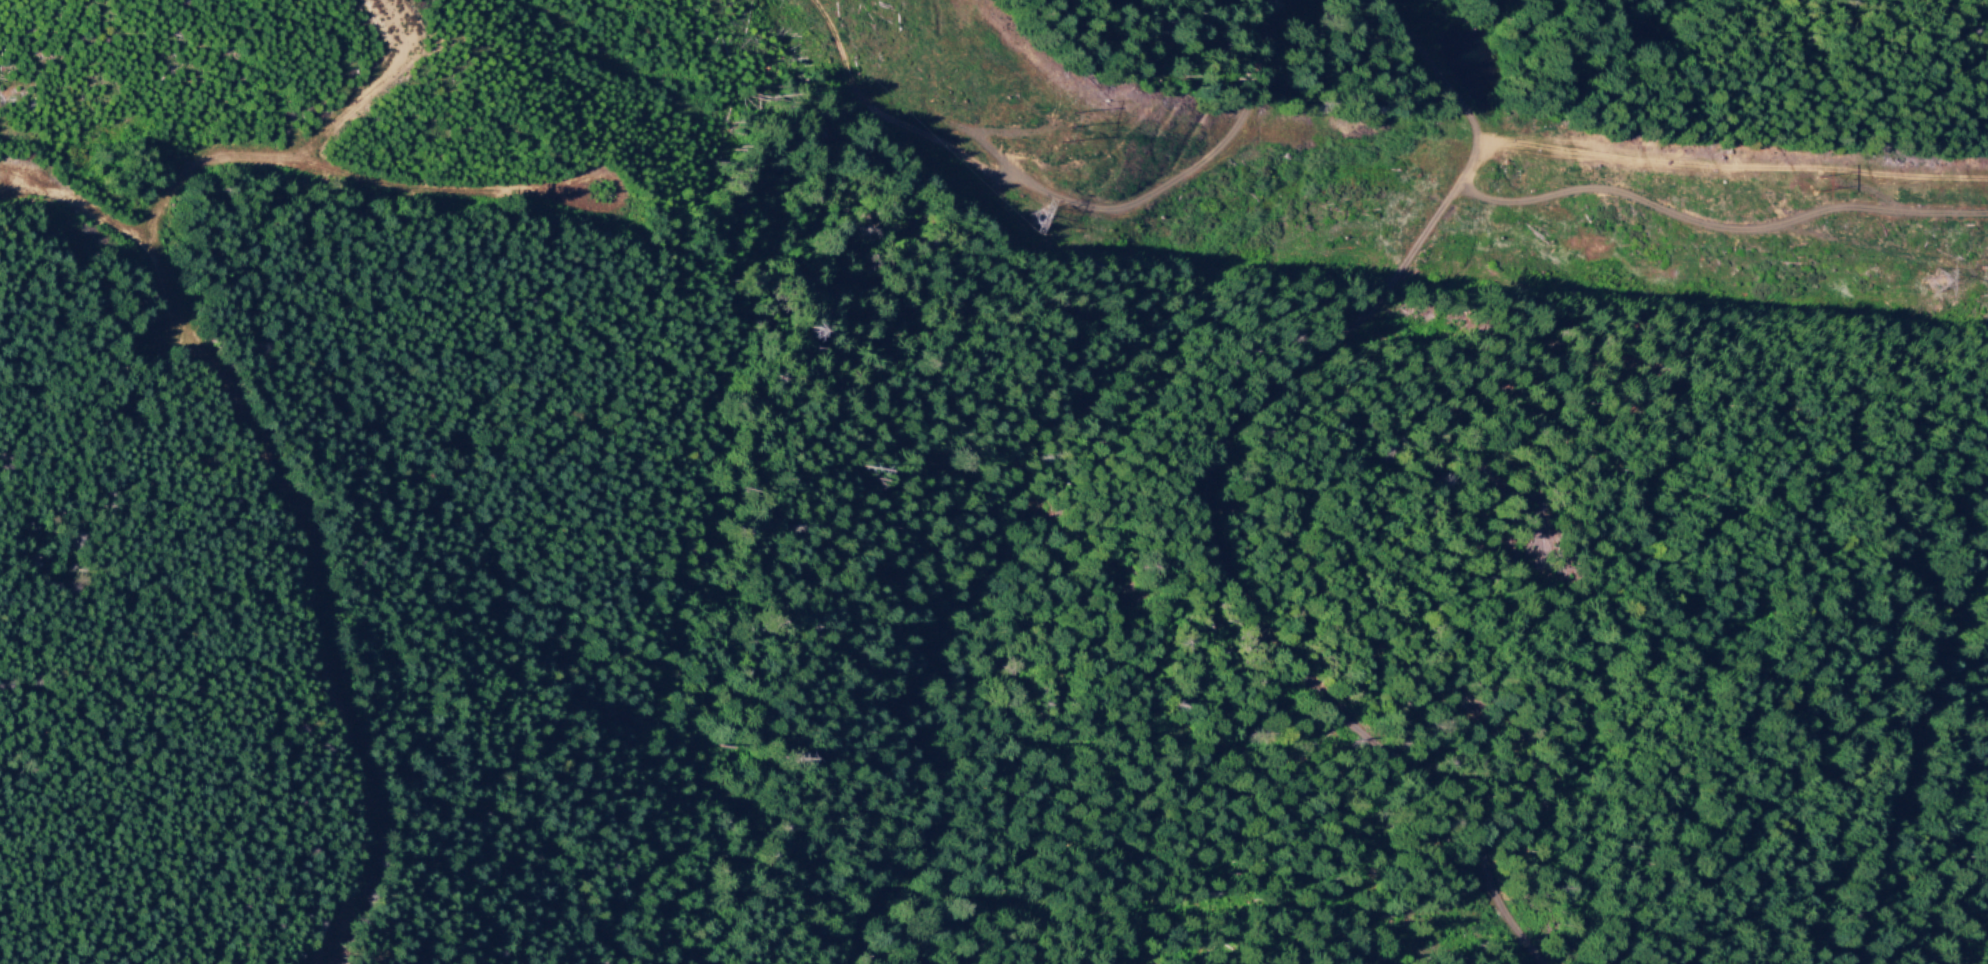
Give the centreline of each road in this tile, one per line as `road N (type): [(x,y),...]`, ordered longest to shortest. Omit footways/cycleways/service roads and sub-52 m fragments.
road 1 (residential): [(1449,963),(1418,834),(1255,694),(1226,648),(1226,525),(1424,244),(1424,151),(1348,75),(1279,75),(1255,98),(1244,168),(1127,250),(929,233),(813,139),(739,0)]
road 2 (residential): [(1859,963),(1987,605)]

